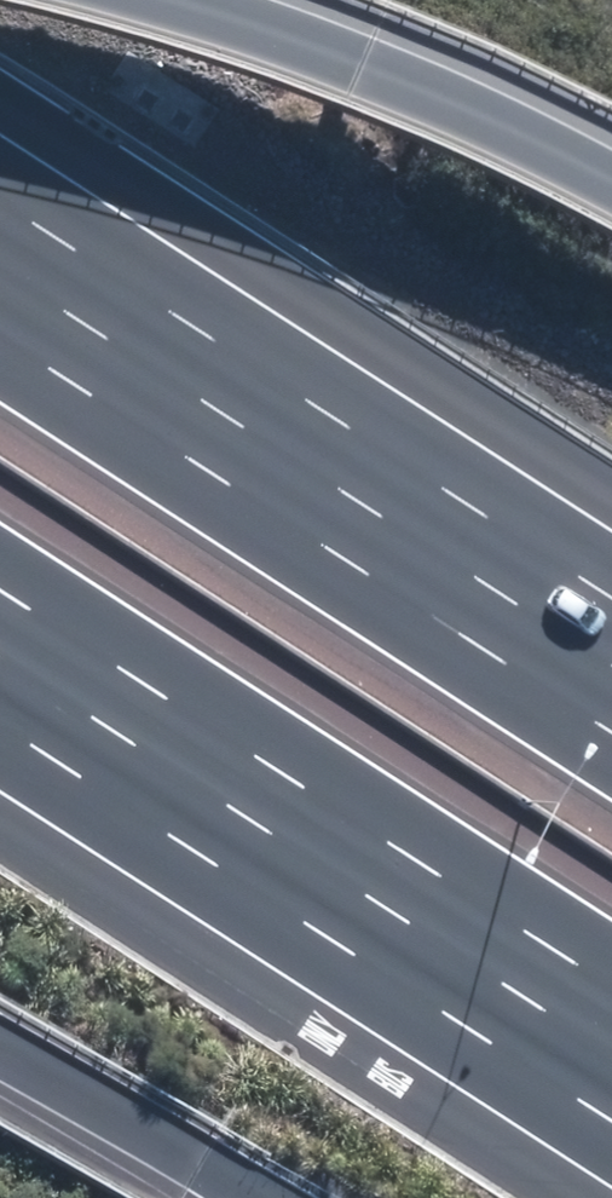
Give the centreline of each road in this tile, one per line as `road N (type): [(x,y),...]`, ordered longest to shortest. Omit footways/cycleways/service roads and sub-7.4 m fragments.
road 1 (motorway): [(611,1051),(0,654)]
road 2 (motorway): [(0,253),(611,643)]
road 3 (motorway): [(186,0),(483,114),(611,183)]
road 4 (motorway): [(244,1197),(0,1054)]

